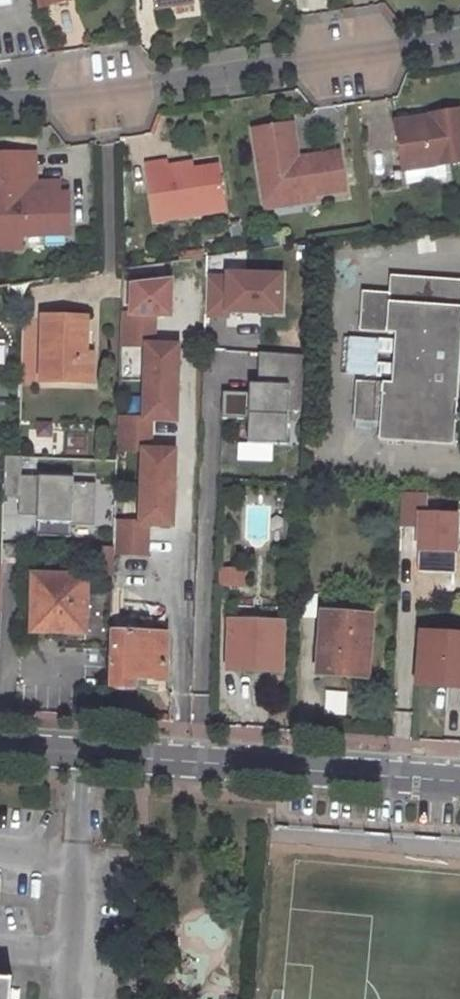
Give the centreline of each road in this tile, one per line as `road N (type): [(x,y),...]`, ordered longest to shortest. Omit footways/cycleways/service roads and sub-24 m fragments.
road 1 (residential): [(0,102),(459,39)]
road 2 (residential): [(459,781),(87,755)]
road 3 (residential): [(68,998),(87,755)]

